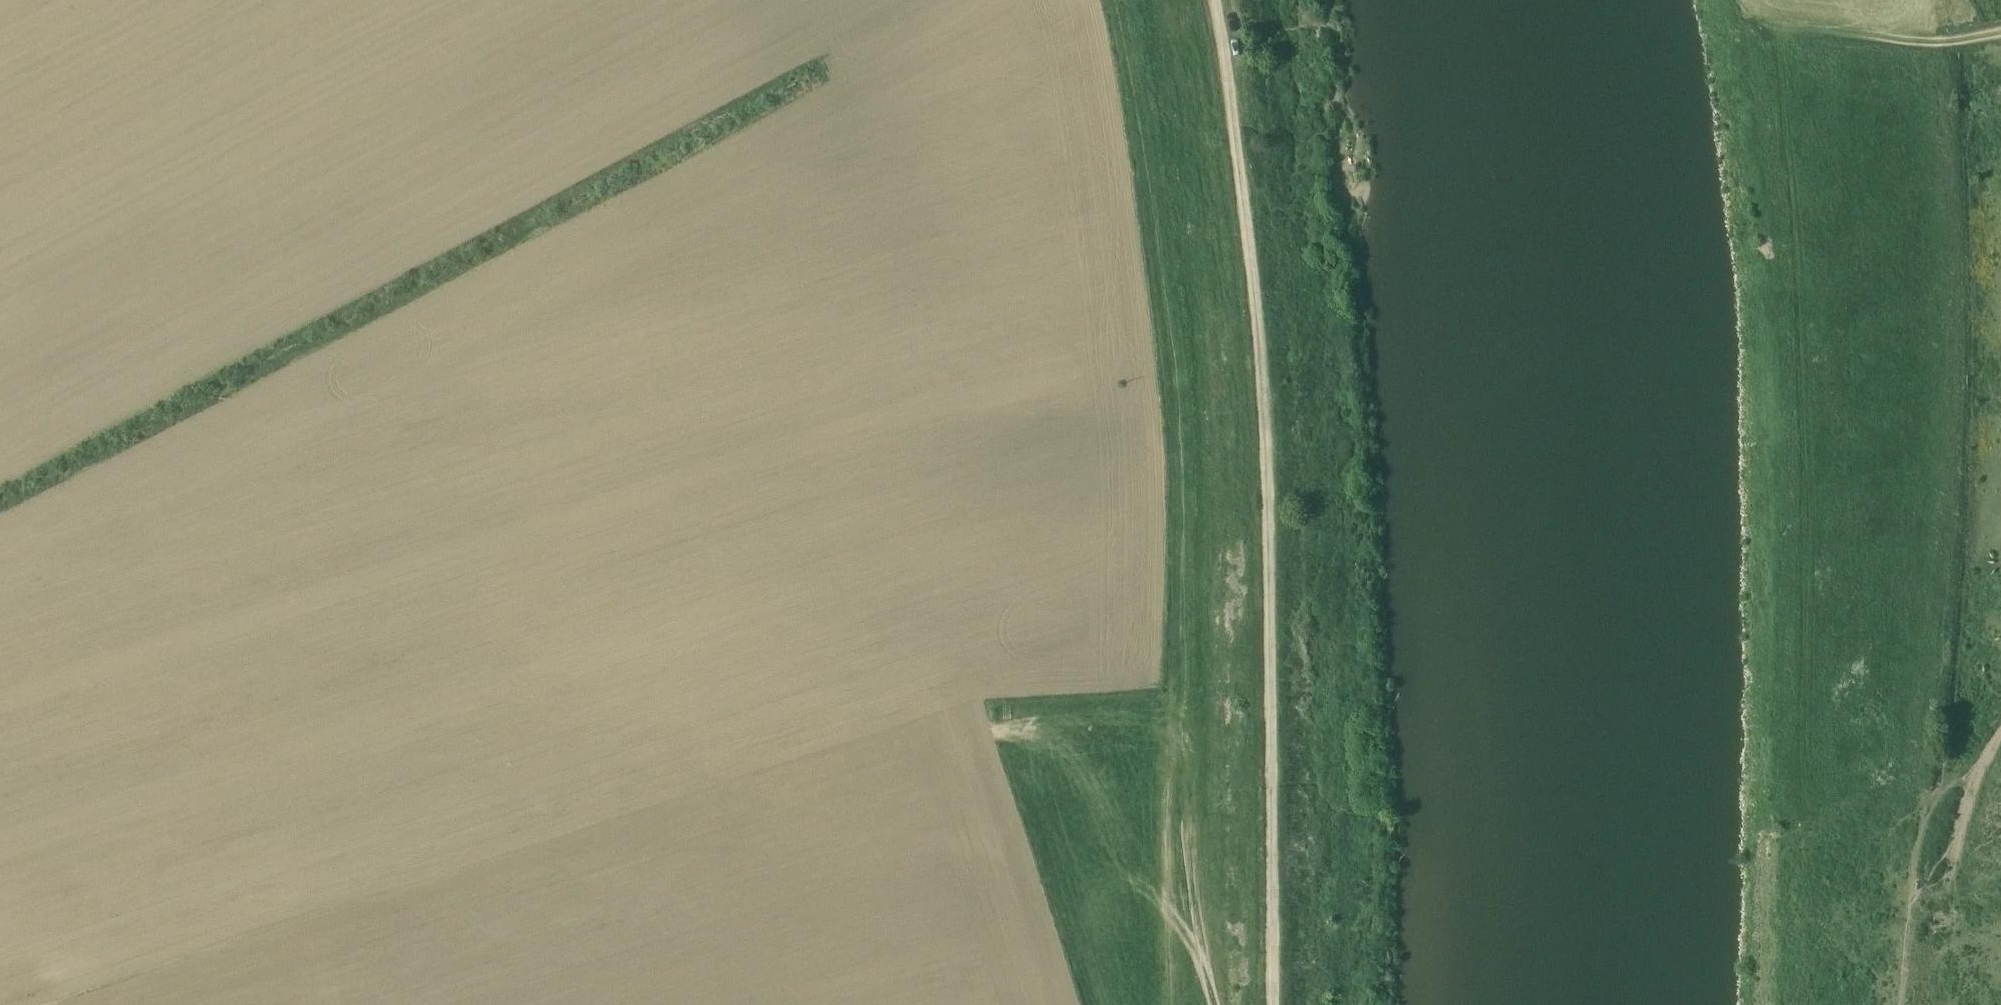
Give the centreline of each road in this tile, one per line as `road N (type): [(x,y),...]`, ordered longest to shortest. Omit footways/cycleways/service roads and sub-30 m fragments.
road 1 (track): [(1211,0),(1243,179),(1271,479),(1274,1004)]
road 2 (track): [(2000,33),(1866,36)]

